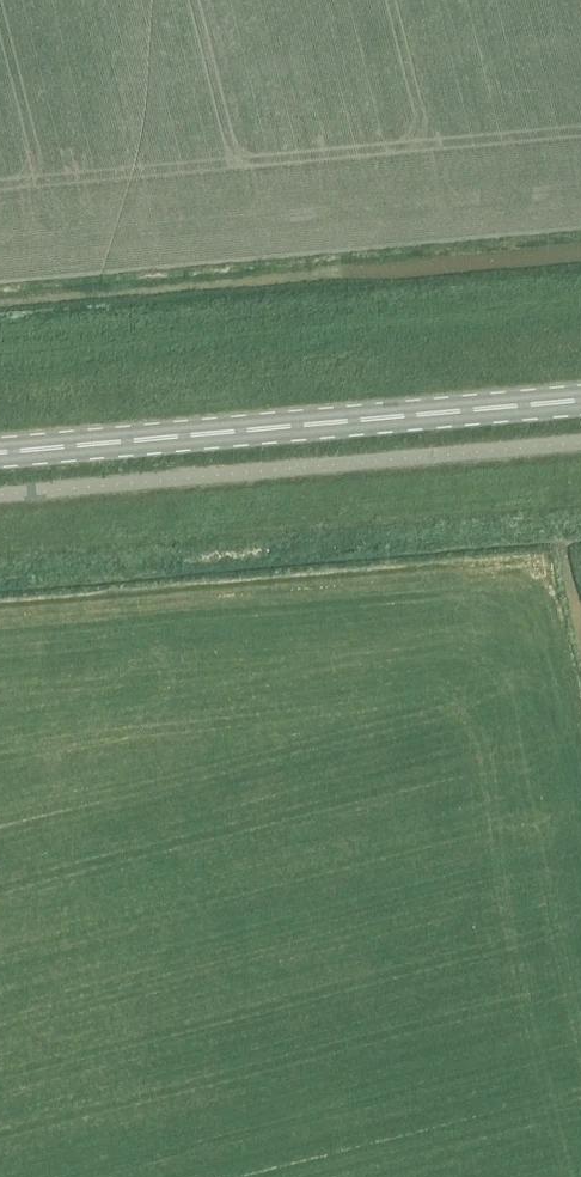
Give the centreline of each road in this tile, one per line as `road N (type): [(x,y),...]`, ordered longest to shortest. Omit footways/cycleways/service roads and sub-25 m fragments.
road 1 (secondary): [(0,462),(580,405)]

